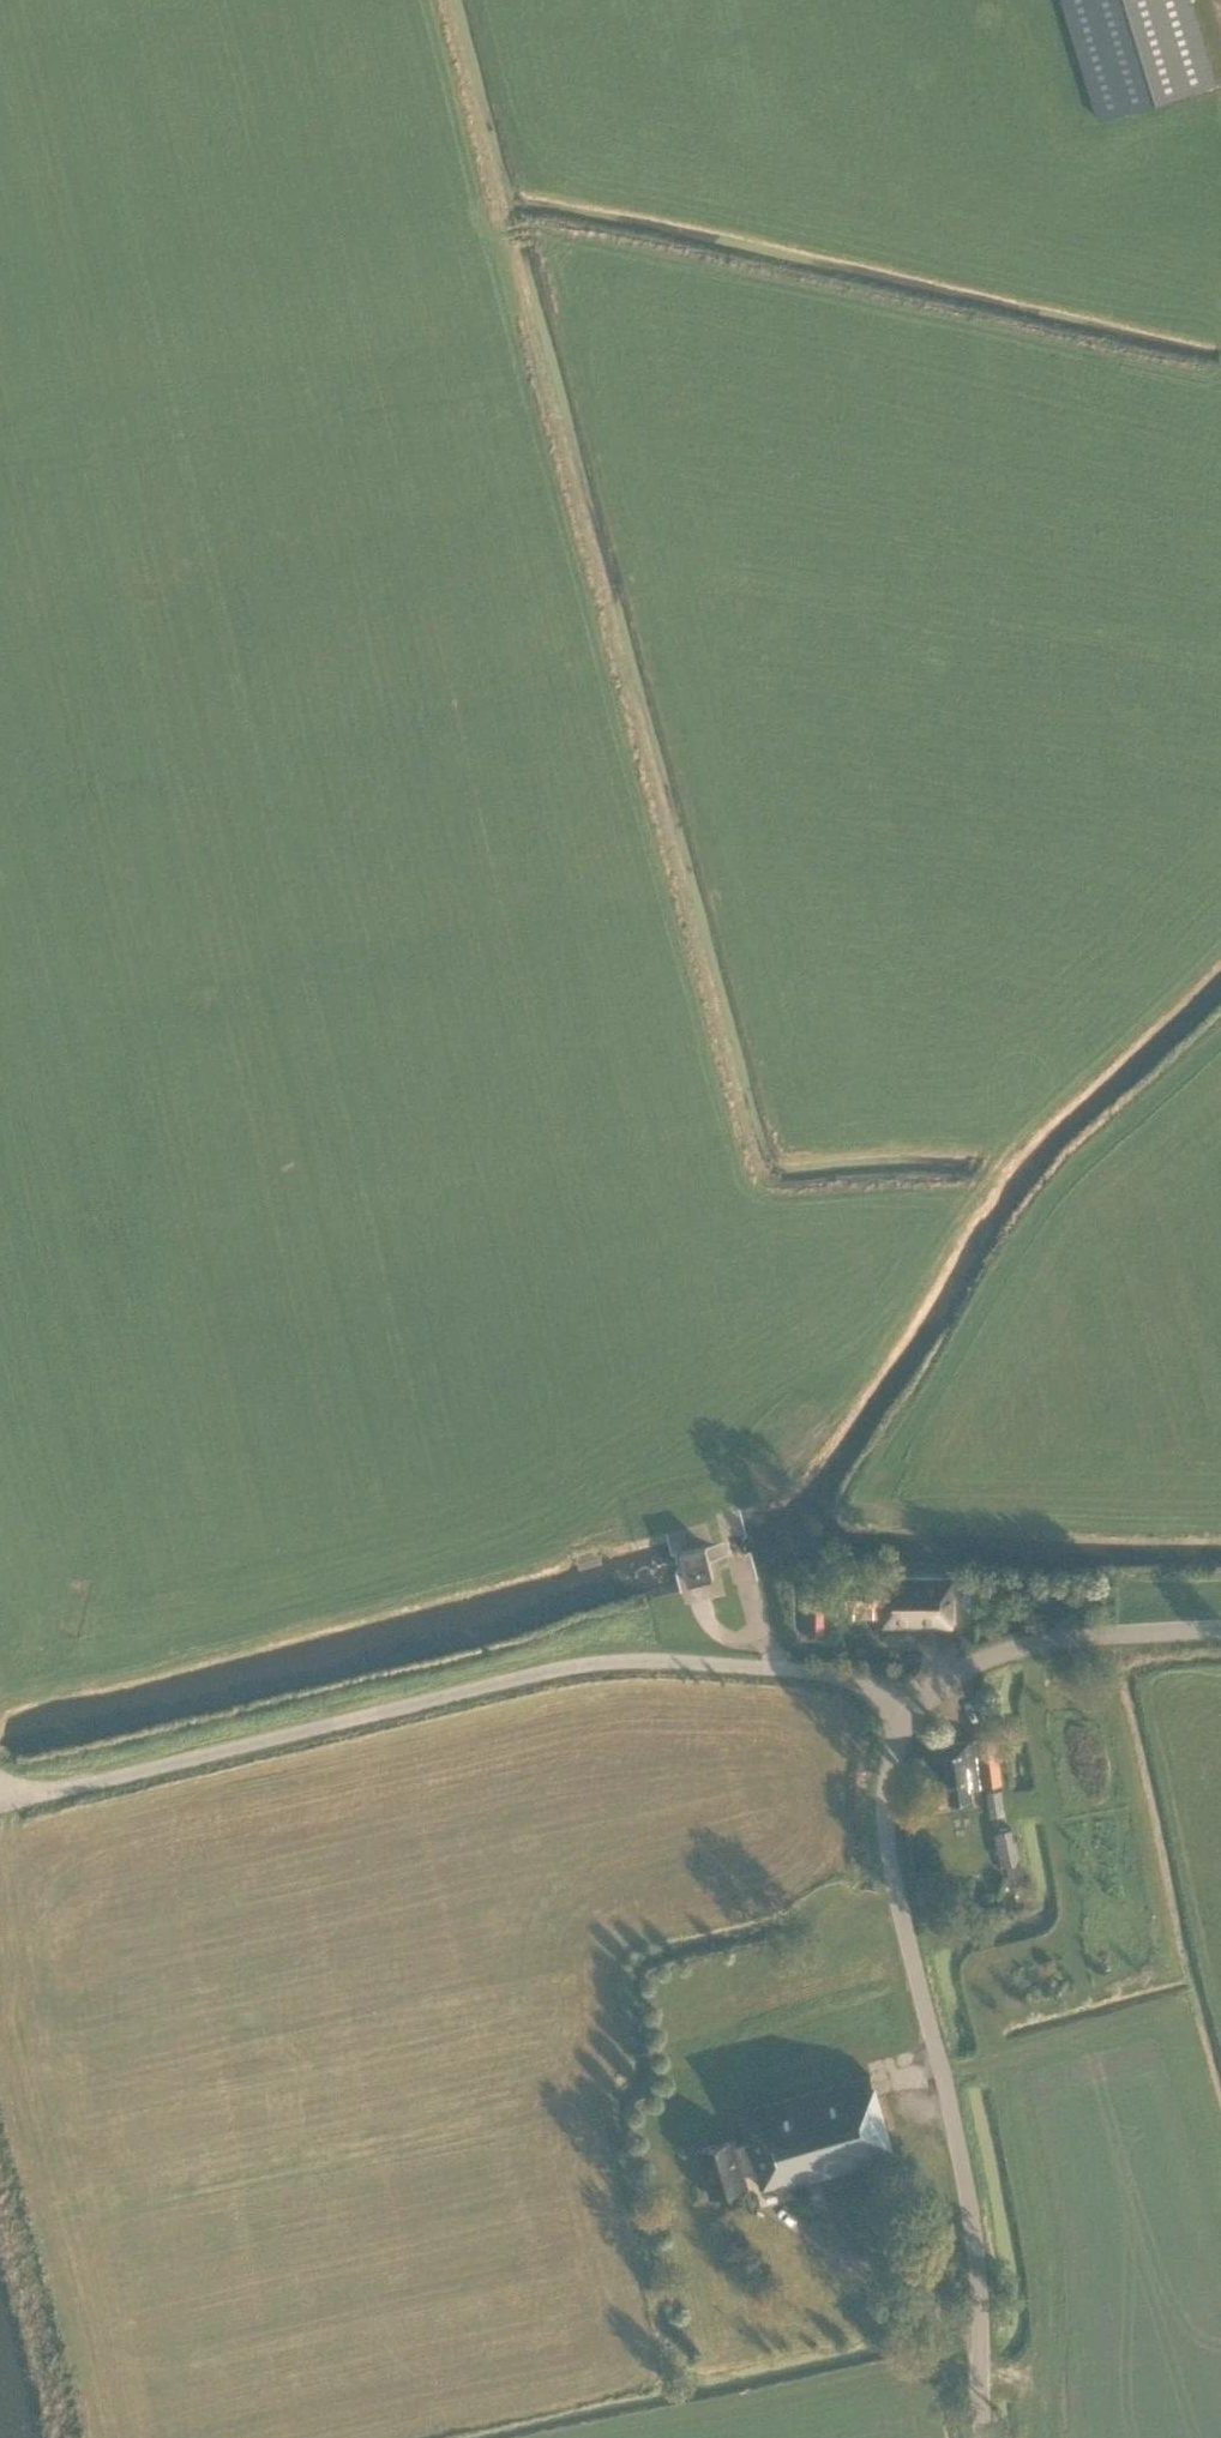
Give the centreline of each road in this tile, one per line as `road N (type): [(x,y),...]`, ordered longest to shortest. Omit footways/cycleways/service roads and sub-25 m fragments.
road 1 (unclassified): [(983,2437),(970,2219),(895,1887),(886,1821),(889,1758),(914,1701),(1007,1650),(1086,1637),(1220,1631)]

